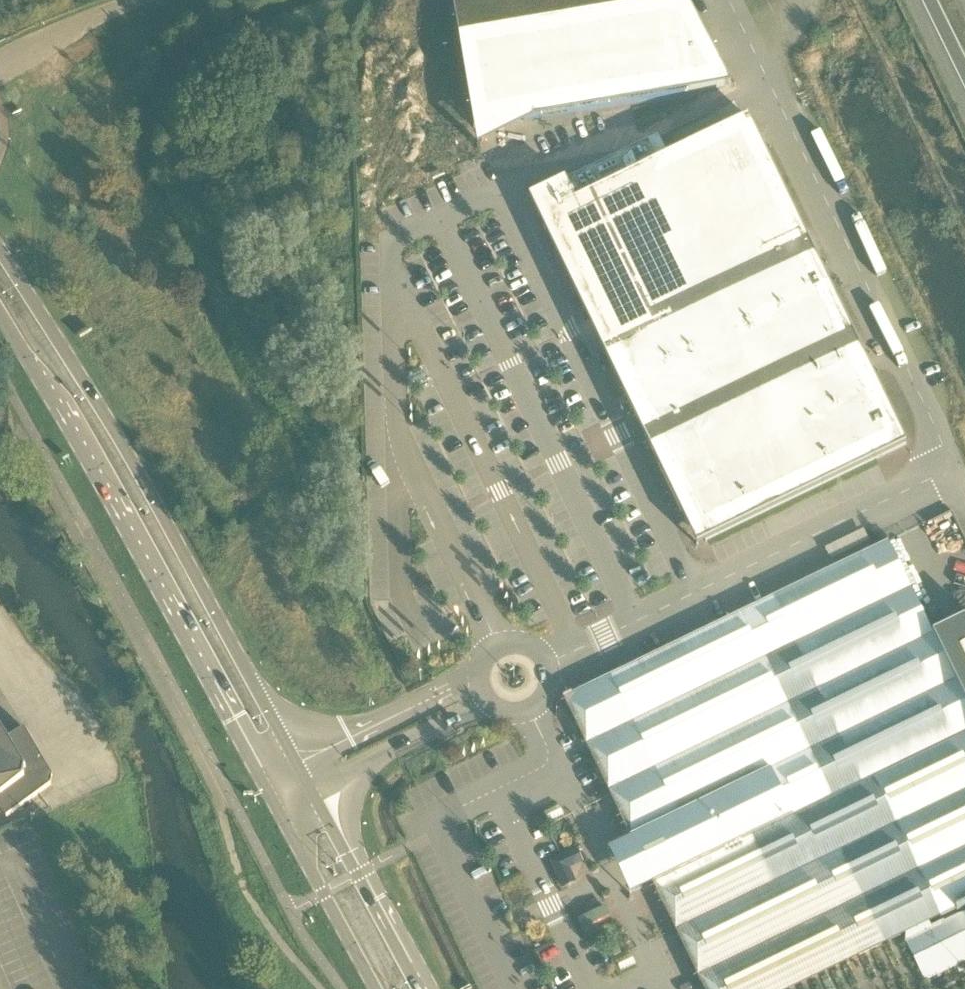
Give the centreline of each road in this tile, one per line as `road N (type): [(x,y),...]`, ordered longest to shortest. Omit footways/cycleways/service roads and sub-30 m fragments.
road 1 (secondary): [(295,763),(131,462),(0,251)]
road 2 (secondary): [(0,312),(270,793)]
road 3 (unclassified): [(548,664),(944,472)]
road 4 (unclassified): [(767,93),(944,472)]
road 5 (secondary): [(419,988),(310,790)]
road 6 (secondary): [(270,793),(375,988)]
road 7 (unclassified): [(479,672),(295,763)]
road 8 (unclassified): [(310,790),(488,704)]
road 9 (residential): [(144,0),(0,71)]

